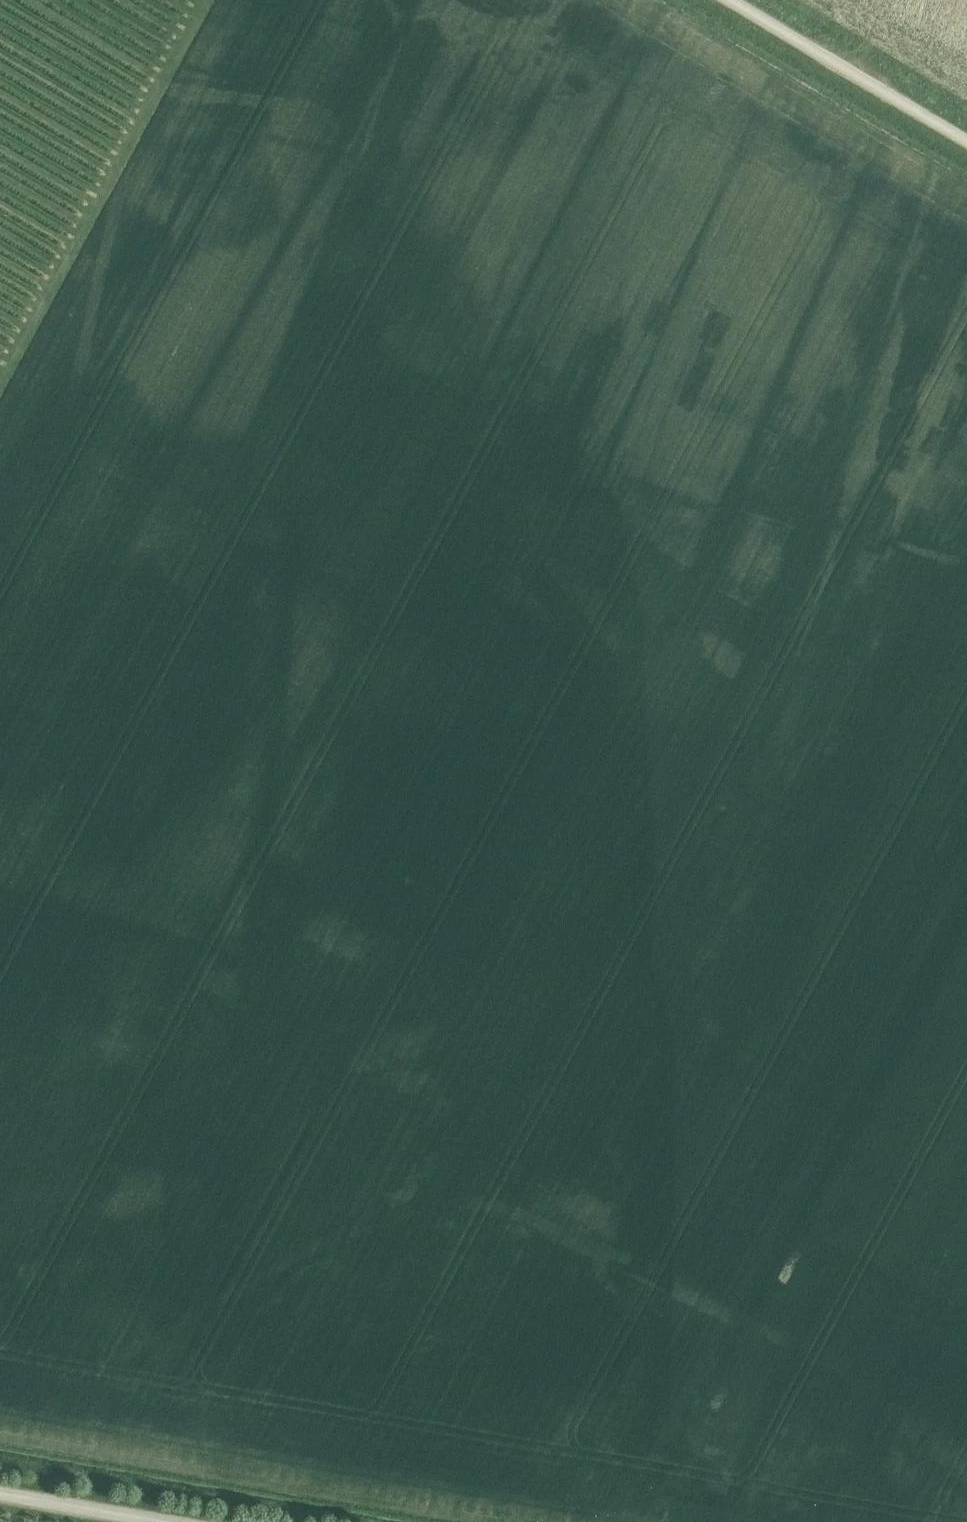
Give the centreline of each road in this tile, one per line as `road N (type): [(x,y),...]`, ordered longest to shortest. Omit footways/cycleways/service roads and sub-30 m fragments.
road 1 (unclassified): [(966,141),(731,0)]
road 2 (tertiary): [(199,1521),(0,1488)]

